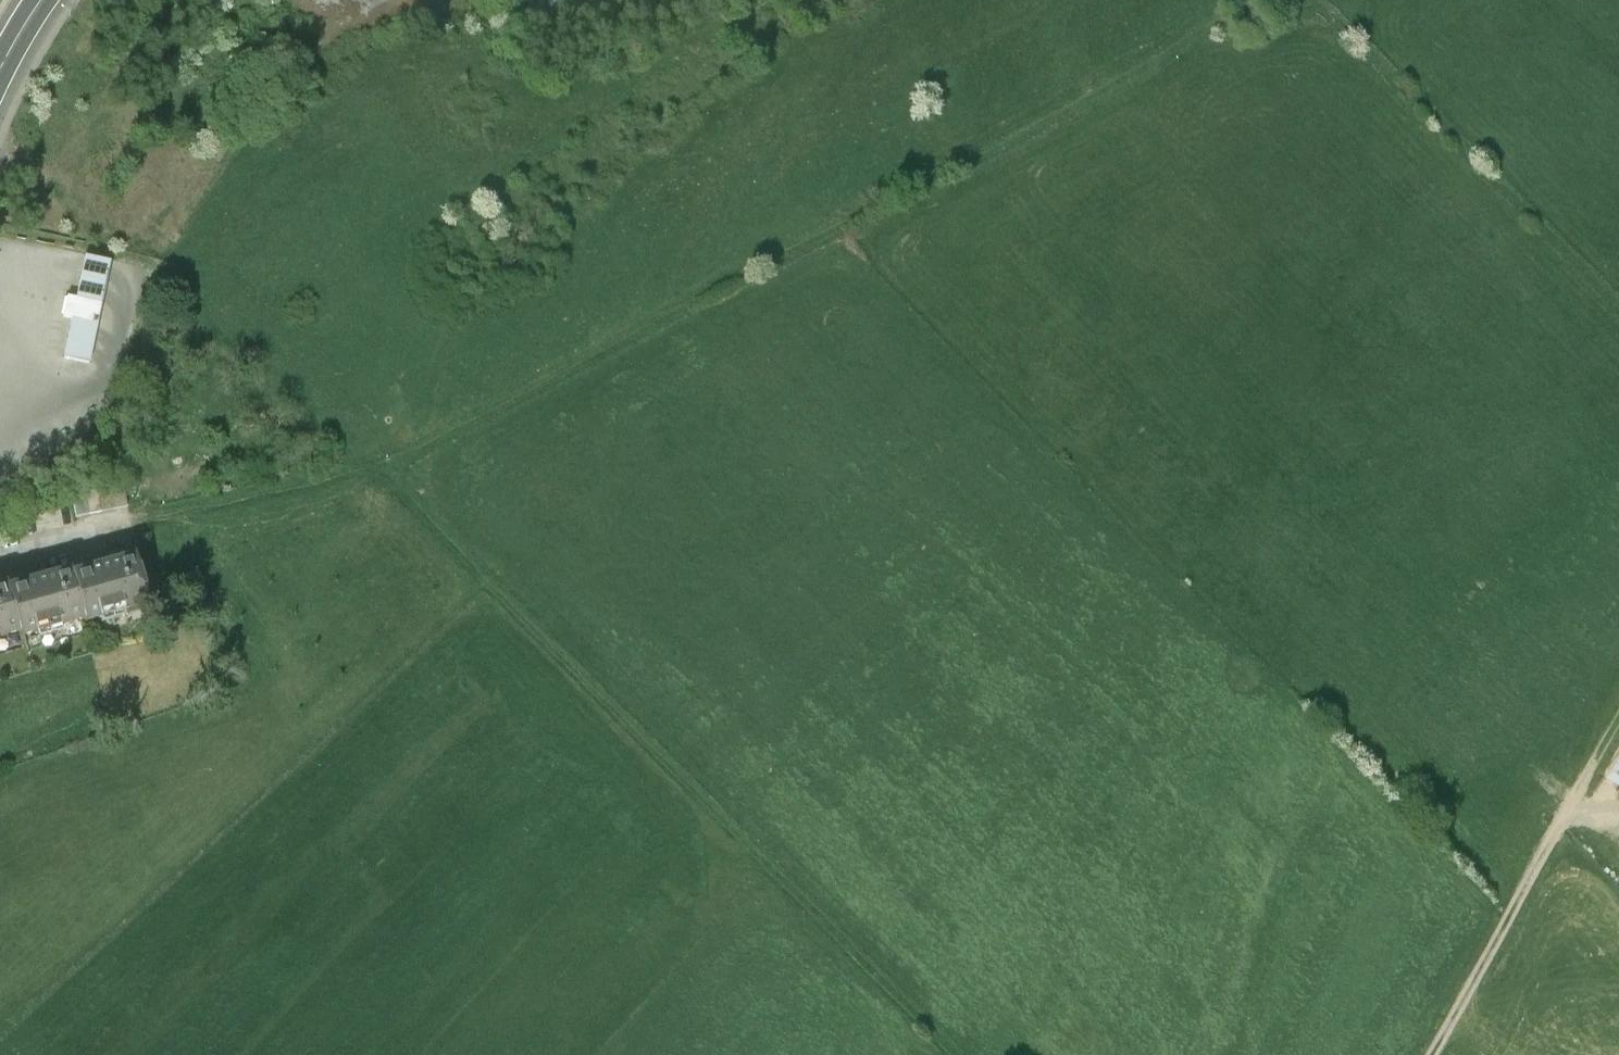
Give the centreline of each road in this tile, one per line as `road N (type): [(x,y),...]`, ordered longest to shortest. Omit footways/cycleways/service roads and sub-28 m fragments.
road 1 (track): [(1248,0),(1038,130),(385,469),(0,552)]
road 2 (track): [(385,469),(956,1054)]
road 3 (track): [(1618,306),(1319,0)]
road 4 (track): [(1430,1054),(1618,720)]

